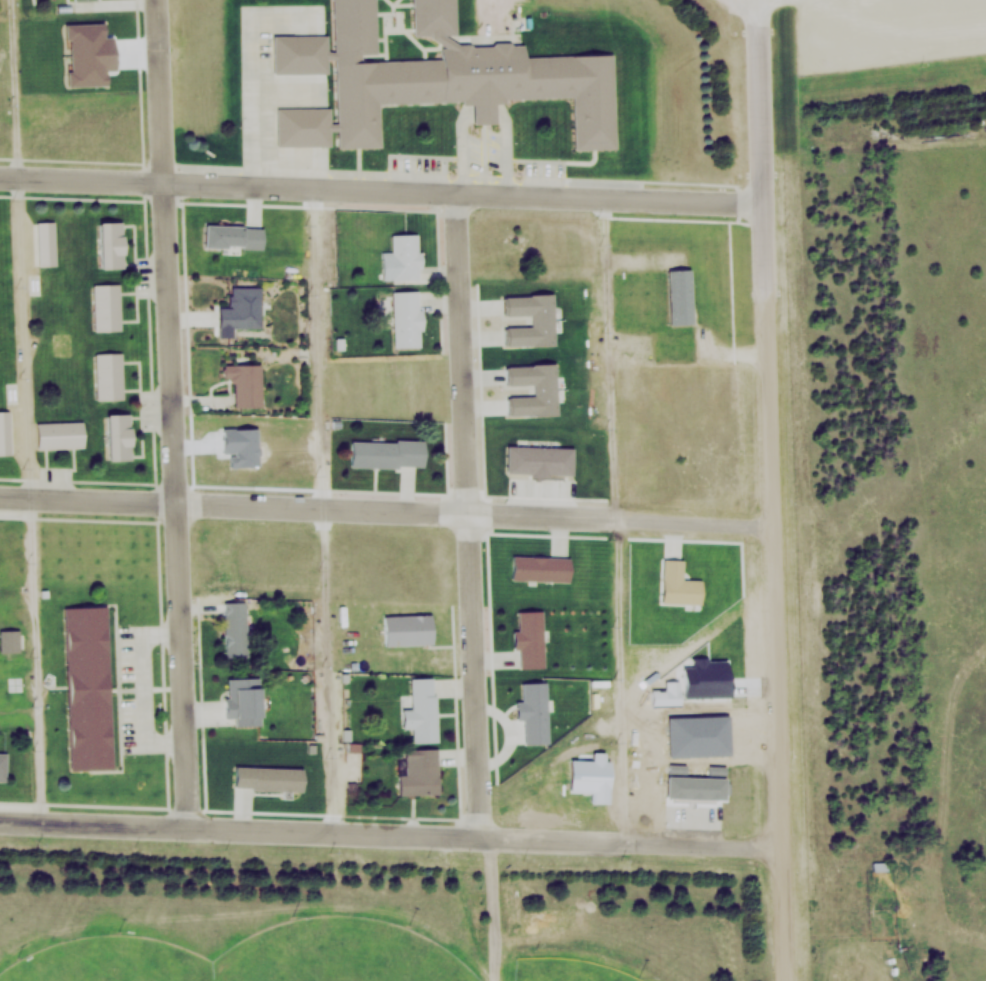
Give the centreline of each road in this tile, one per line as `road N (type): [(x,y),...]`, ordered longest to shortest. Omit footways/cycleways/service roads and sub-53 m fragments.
road 1 (residential): [(193,827),(158,0)]
road 2 (residential): [(0,496),(776,526)]
road 3 (residential): [(770,302),(787,980)]
road 4 (residential): [(458,193),(481,835)]
road 5 (residential): [(167,182),(766,203)]
road 6 (residential): [(784,847),(193,827)]
road 7 (residential): [(763,14),(770,302)]
road 8 (residential): [(0,822),(193,827)]
road 9 (residential): [(0,176),(167,182)]

